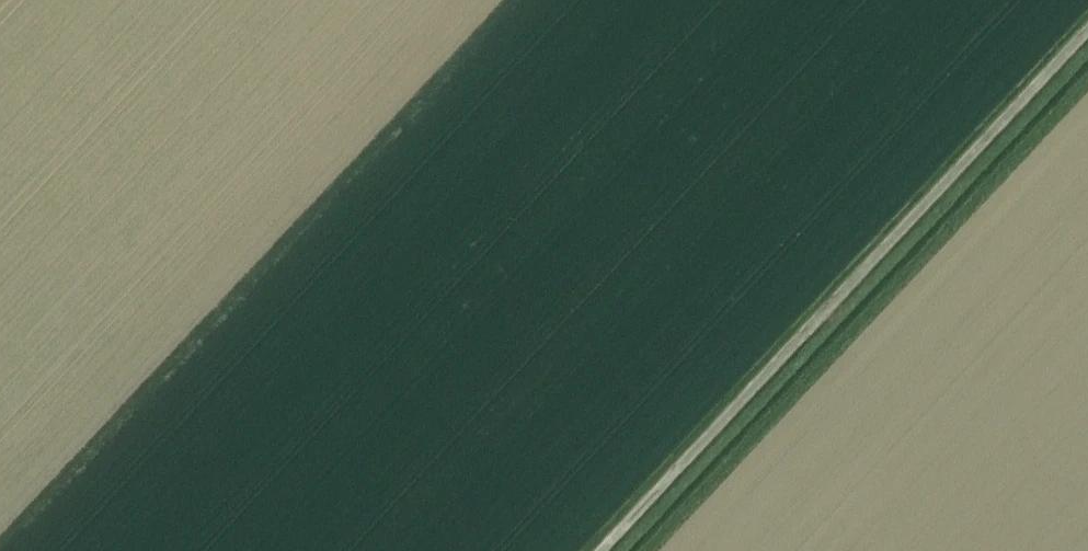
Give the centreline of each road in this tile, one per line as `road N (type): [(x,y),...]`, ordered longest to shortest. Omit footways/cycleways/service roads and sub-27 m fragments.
road 1 (unclassified): [(600,550),(1087,30)]

